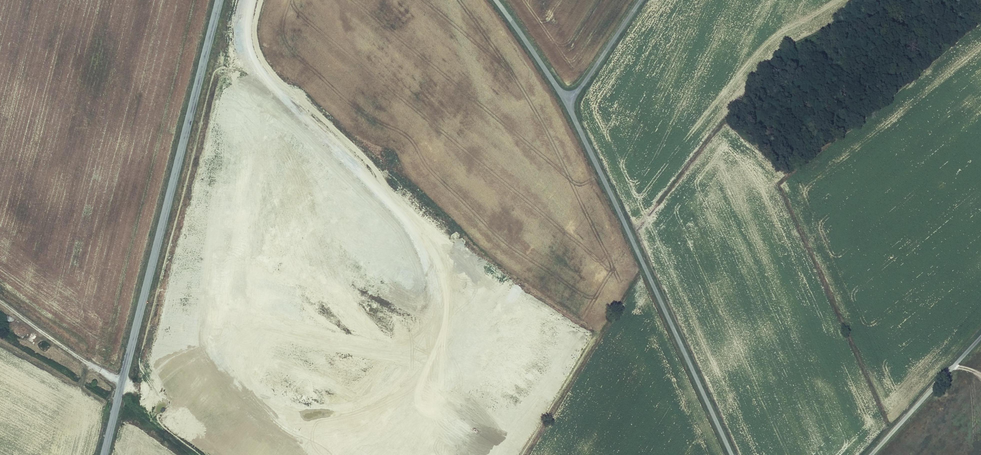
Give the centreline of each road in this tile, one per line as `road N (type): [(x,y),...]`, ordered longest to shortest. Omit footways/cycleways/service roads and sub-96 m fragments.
road 1 (tertiary): [(104,454),(219,0)]
road 2 (tertiary): [(731,454),(567,104)]
road 3 (unclassified): [(980,338),(871,454)]
road 4 (unclassified): [(640,0),(567,104)]
road 5 (tertiary): [(567,104),(495,0)]

